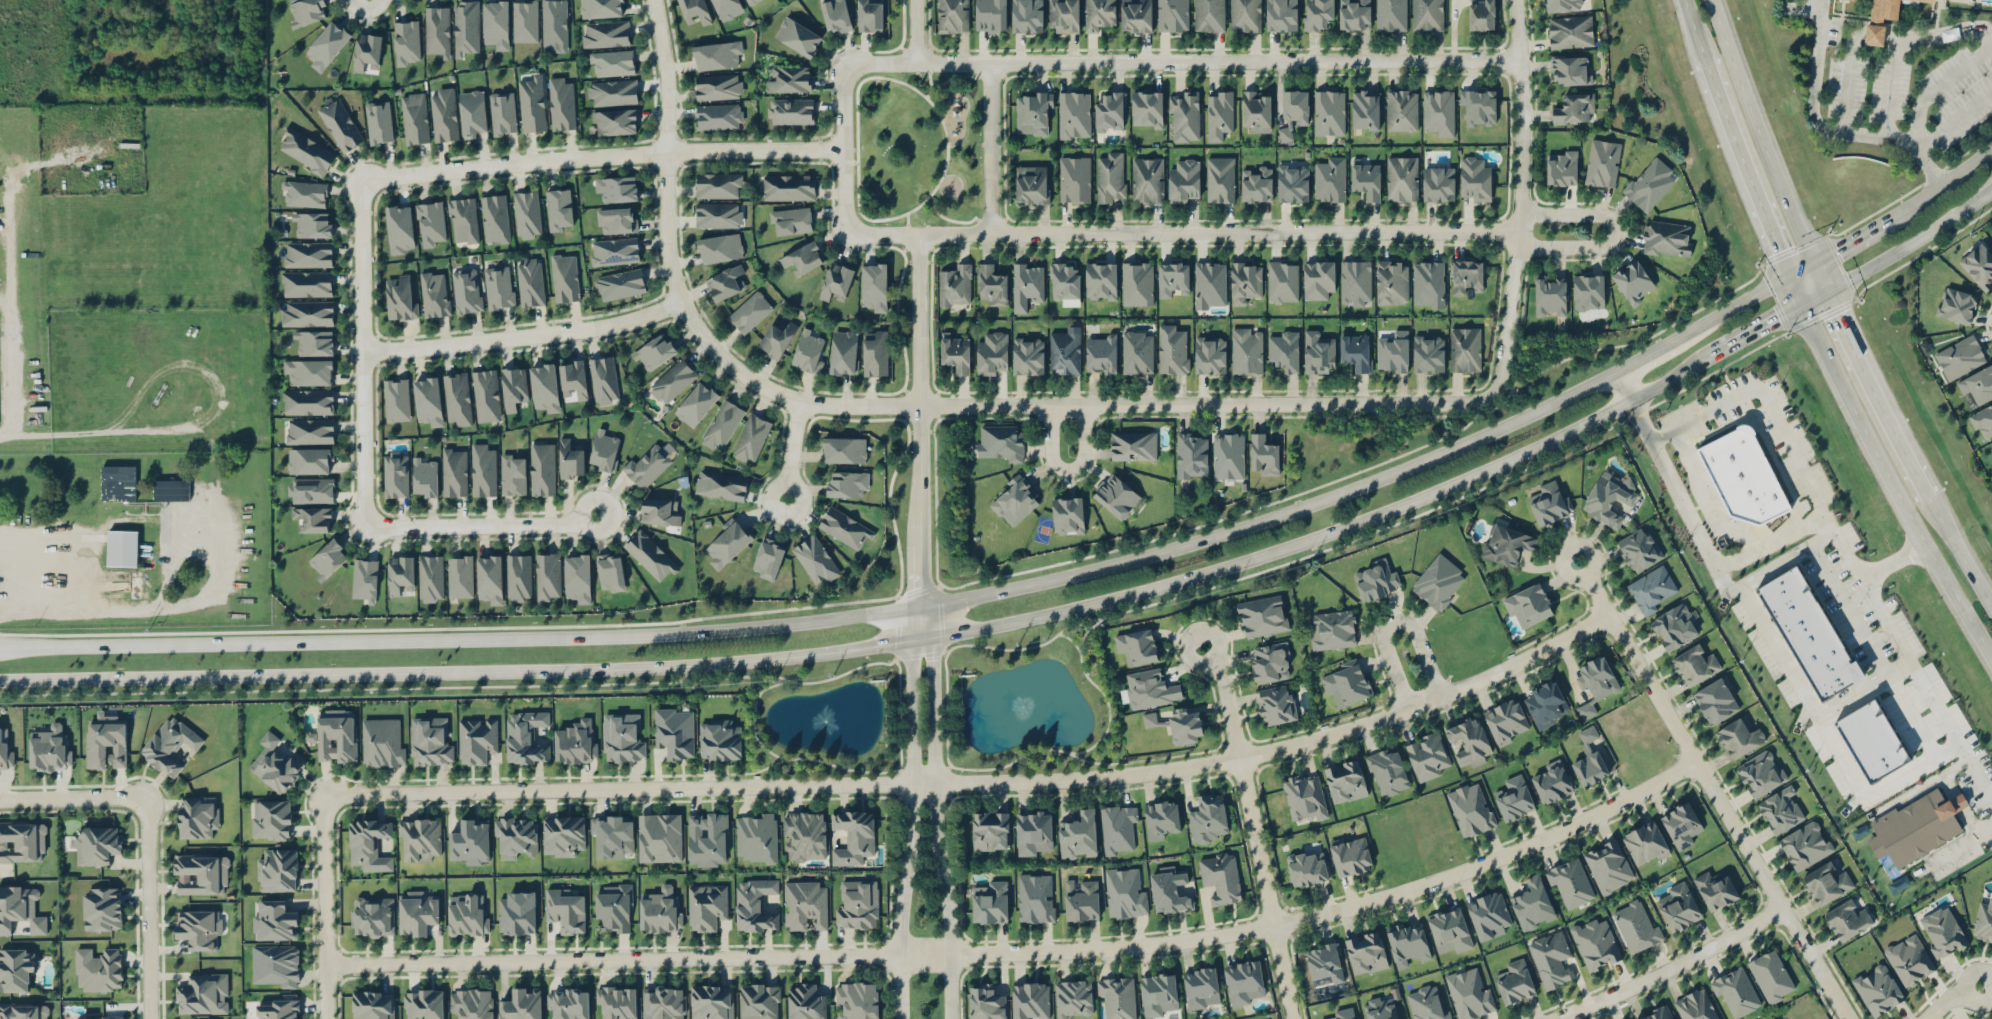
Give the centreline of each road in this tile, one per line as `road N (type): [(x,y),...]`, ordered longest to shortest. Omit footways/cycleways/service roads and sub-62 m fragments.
road 1 (secondary): [(1808,263),(1641,358),(1449,452),(1238,531),(1010,590),(623,639),(0,649)]
road 2 (residential): [(326,967),(1130,951),(1378,902),(1548,838),(1695,761)]
road 3 (residential): [(321,797),(1013,784),(1166,771),(1366,725),(1441,698),(1607,613)]
road 4 (secondary): [(504,672),(828,653),(1127,596),(1313,539),(1478,475),(1724,348)]
road 5 (residential): [(1488,394),(1454,409),(865,406),(805,403),(774,389),(707,342),(681,300),(655,0)]
road 6 (residential): [(1519,64),(917,63)]
road 7 (residential): [(1515,230),(920,233)]
road 8 (residential): [(363,184),(363,512),(393,526),(574,522),(600,513)]
road 9 (residential): [(1578,562),(1850,1018)]
road 10 (secondary): [(0,681),(504,672)]
road 11 (residential): [(842,149),(651,153),(374,175),(363,184)]
road 12 (primary): [(1788,274),(1880,466),(1991,661)]
road 13 (tertiary): [(950,1018),(931,637),(919,607)]
road 14 (tertiary): [(919,607),(910,640),(911,832),(899,914),(899,1018)]
road 15 (residential): [(1488,394),(1504,367),(1523,160),(1516,0)]
road 16 (residential): [(919,607),(920,233)]
road 17 (residential): [(364,349),(545,334),(622,322),(681,300)]
road 18 (residential): [(917,63),(863,64),(846,73),(842,149),(848,226),(920,233)]
road 19 (primary): [(1808,263),(1708,0)]
road 20 (residential): [(1289,1018),(1238,759)]
road 21 (residential): [(1550,1018),(1643,984),(1781,907)]
road 22 (primary): [(1701,59),(1788,274)]
road 23 (primary): [(1927,497),(1821,293)]
road 24 (secondary): [(1801,304),(1991,187)]
road 25 (residential): [(321,797),(327,1018)]
road 26 (residential): [(139,803),(145,1018)]
road 27 (residential): [(1441,698),(1411,624),(1393,622),(1383,640),(1406,710)]
road 28 (residential): [(993,64),(992,233)]
road 29 (residential): [(1044,406),(1045,458),(1070,473),(1086,455),(1087,406)]
road 30 (residential): [(0,799),(139,803)]
road 31 (primary): [(1991,611),(1927,497)]
road 32 (residential): [(1515,230),(1533,247),(1601,248),(1616,239),(1617,224)]
road 33 (secondary): [(1991,147),(1888,216)]

